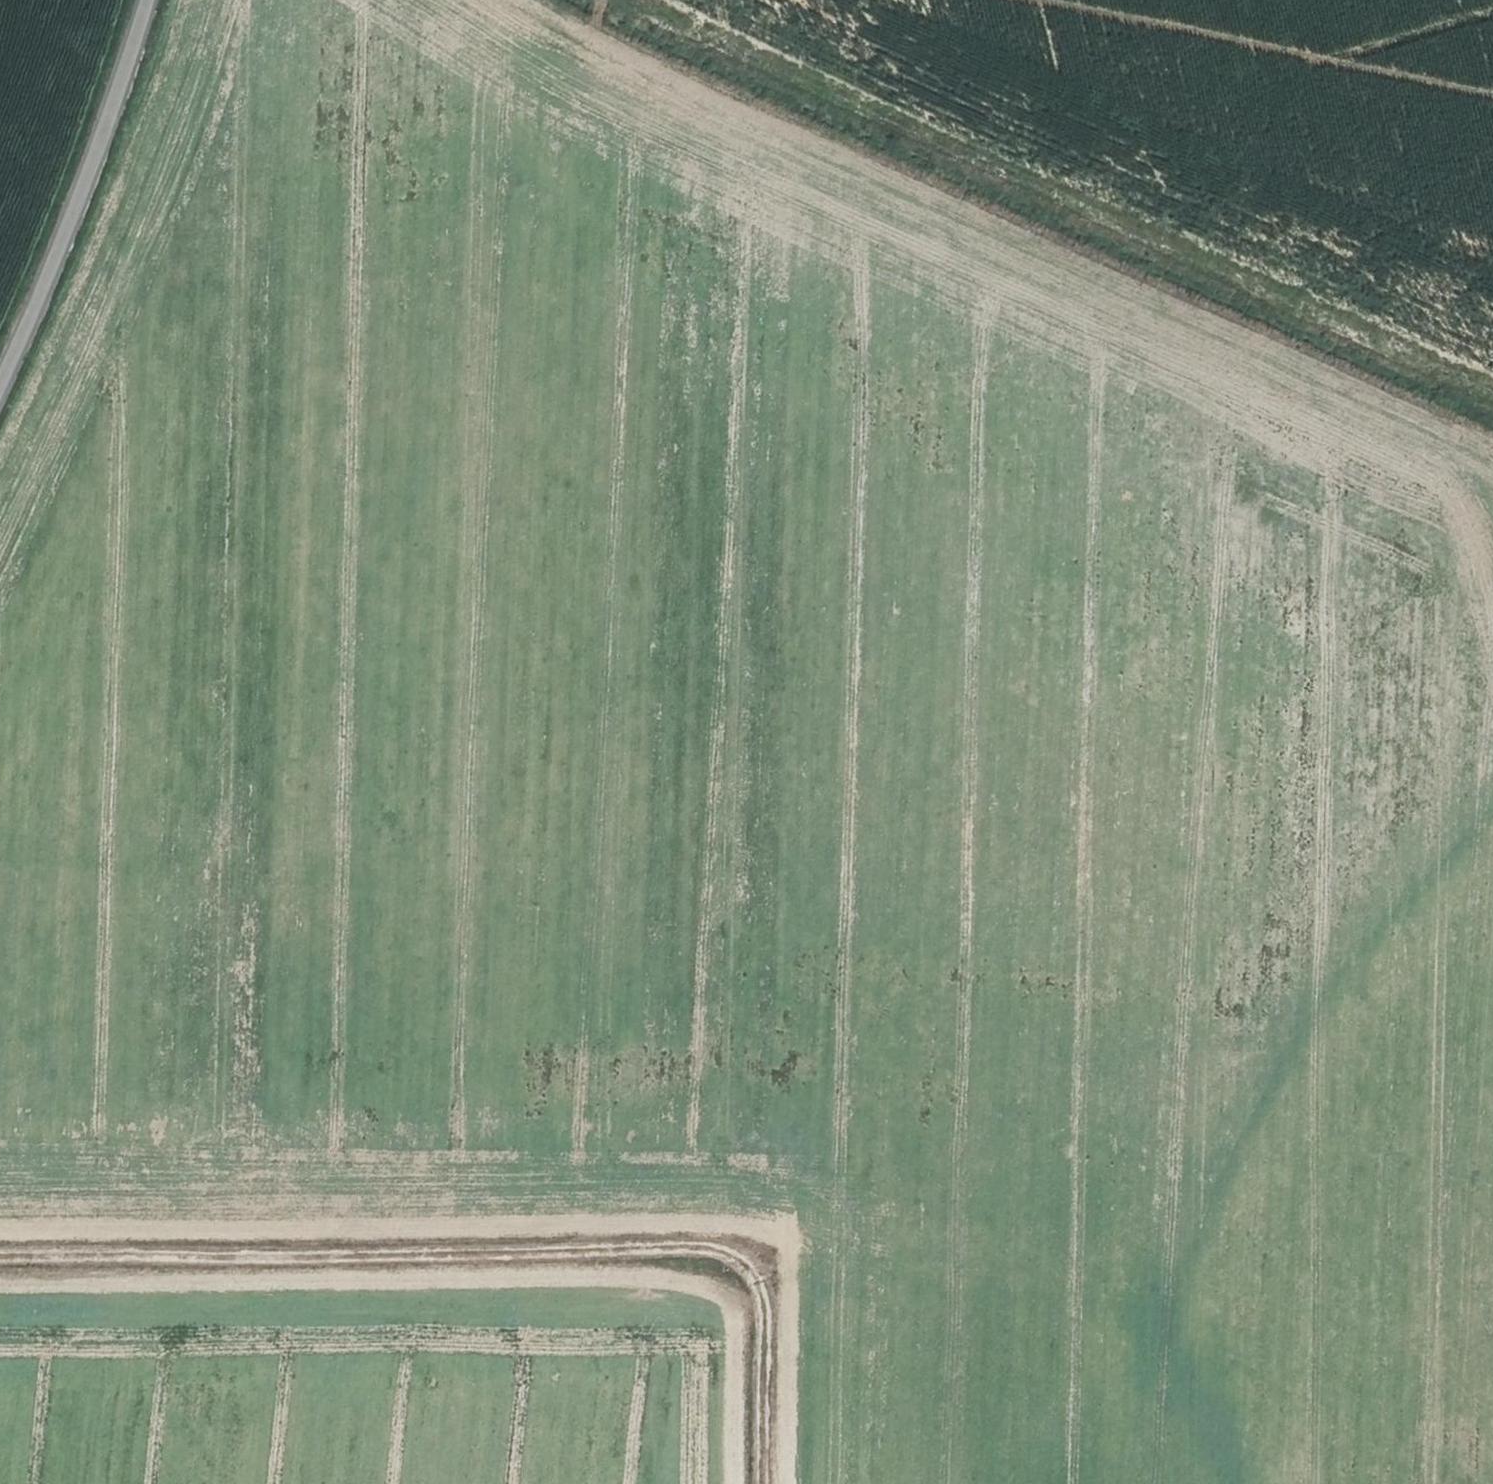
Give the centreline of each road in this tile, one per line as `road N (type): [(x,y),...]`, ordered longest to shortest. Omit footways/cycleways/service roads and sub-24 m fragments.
road 1 (track): [(0,1261),(717,1250),(760,1291),(759,1483)]
road 2 (unclassified): [(0,379),(90,164),(144,0)]

